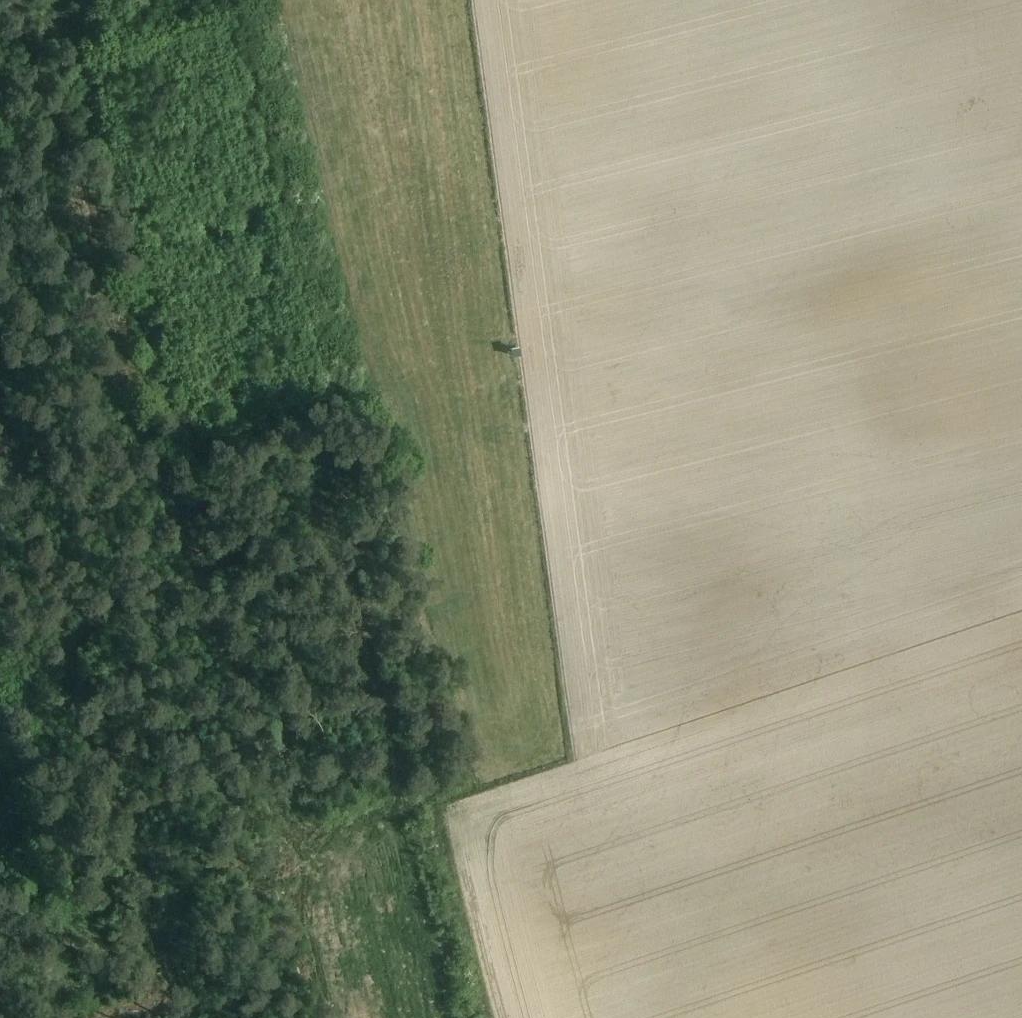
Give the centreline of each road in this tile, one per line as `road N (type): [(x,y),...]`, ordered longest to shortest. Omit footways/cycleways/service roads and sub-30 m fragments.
road 1 (track): [(0,226),(222,1017)]

